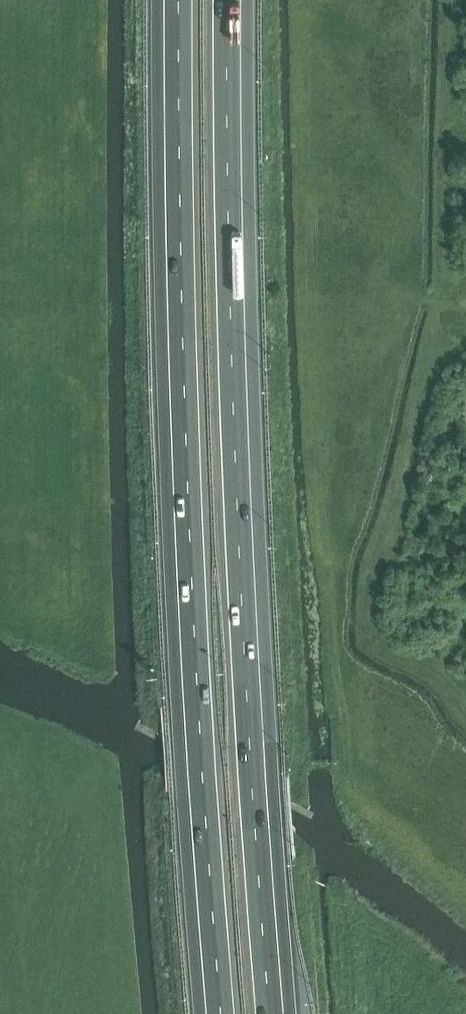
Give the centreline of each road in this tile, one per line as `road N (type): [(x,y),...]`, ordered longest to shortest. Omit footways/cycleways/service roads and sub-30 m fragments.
road 1 (motorway): [(174,0),(189,666),(219,1013)]
road 2 (motorway): [(278,1013),(234,277),(235,0)]

